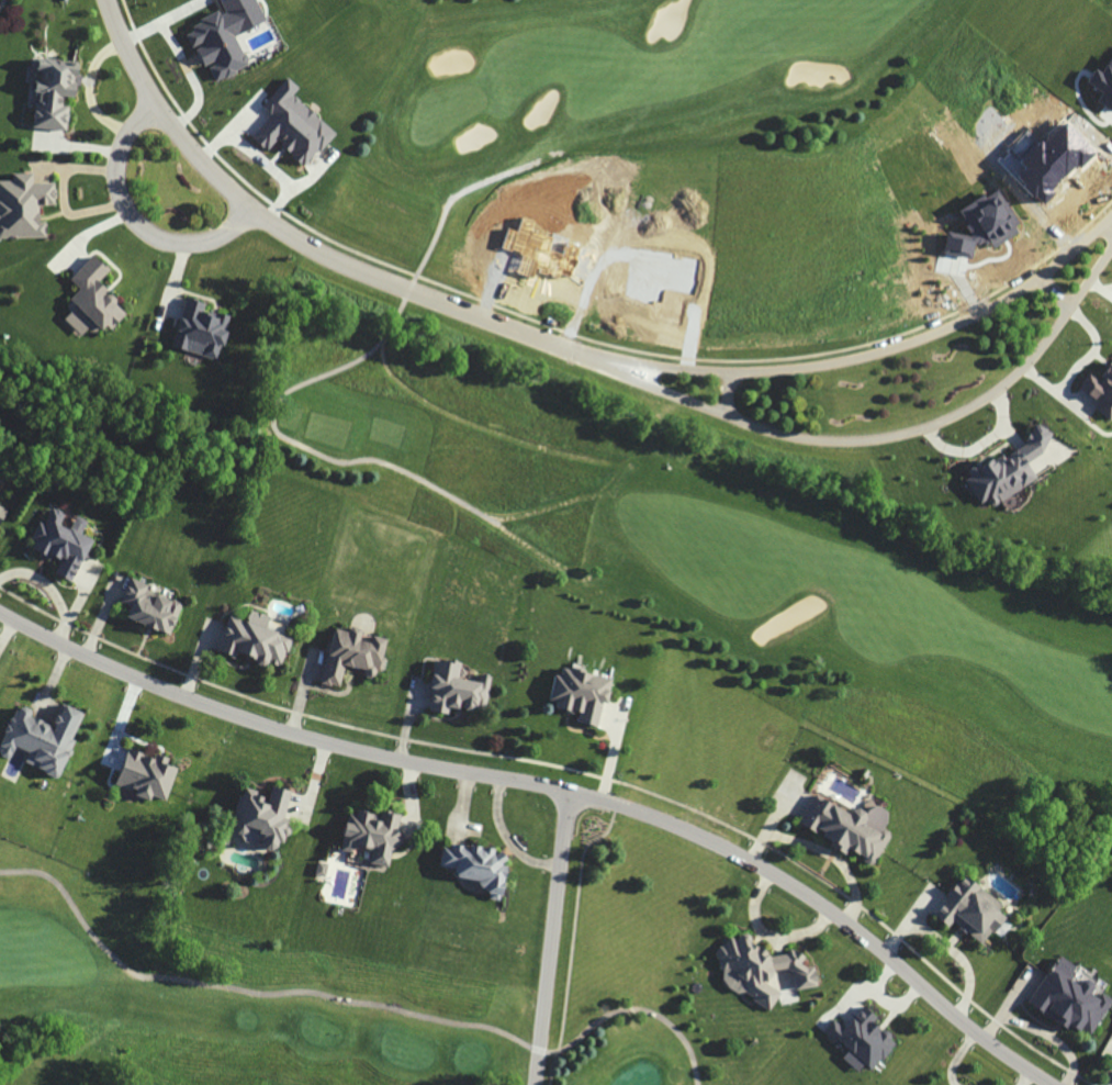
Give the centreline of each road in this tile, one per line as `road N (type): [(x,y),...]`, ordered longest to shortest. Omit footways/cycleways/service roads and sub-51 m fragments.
road 1 (residential): [(1053,1084),(967,1026),(845,921),(720,843),(615,802),(374,753),(245,717),(0,613)]
road 2 (residential): [(108,0),(159,108),(203,165),(250,208),(346,264),(597,358)]
road 3 (residential): [(597,358),(774,430),(840,439),(908,432),(962,412),(1006,383),(1111,246)]
road 4 (residential): [(1111,218),(980,312),(867,355),(734,371),(597,358)]
road 5 (residential): [(572,791),(533,1084)]
road 6 (residential): [(159,108),(125,135),(116,164),(122,199),(135,219),(156,236),(204,239),(250,208)]

